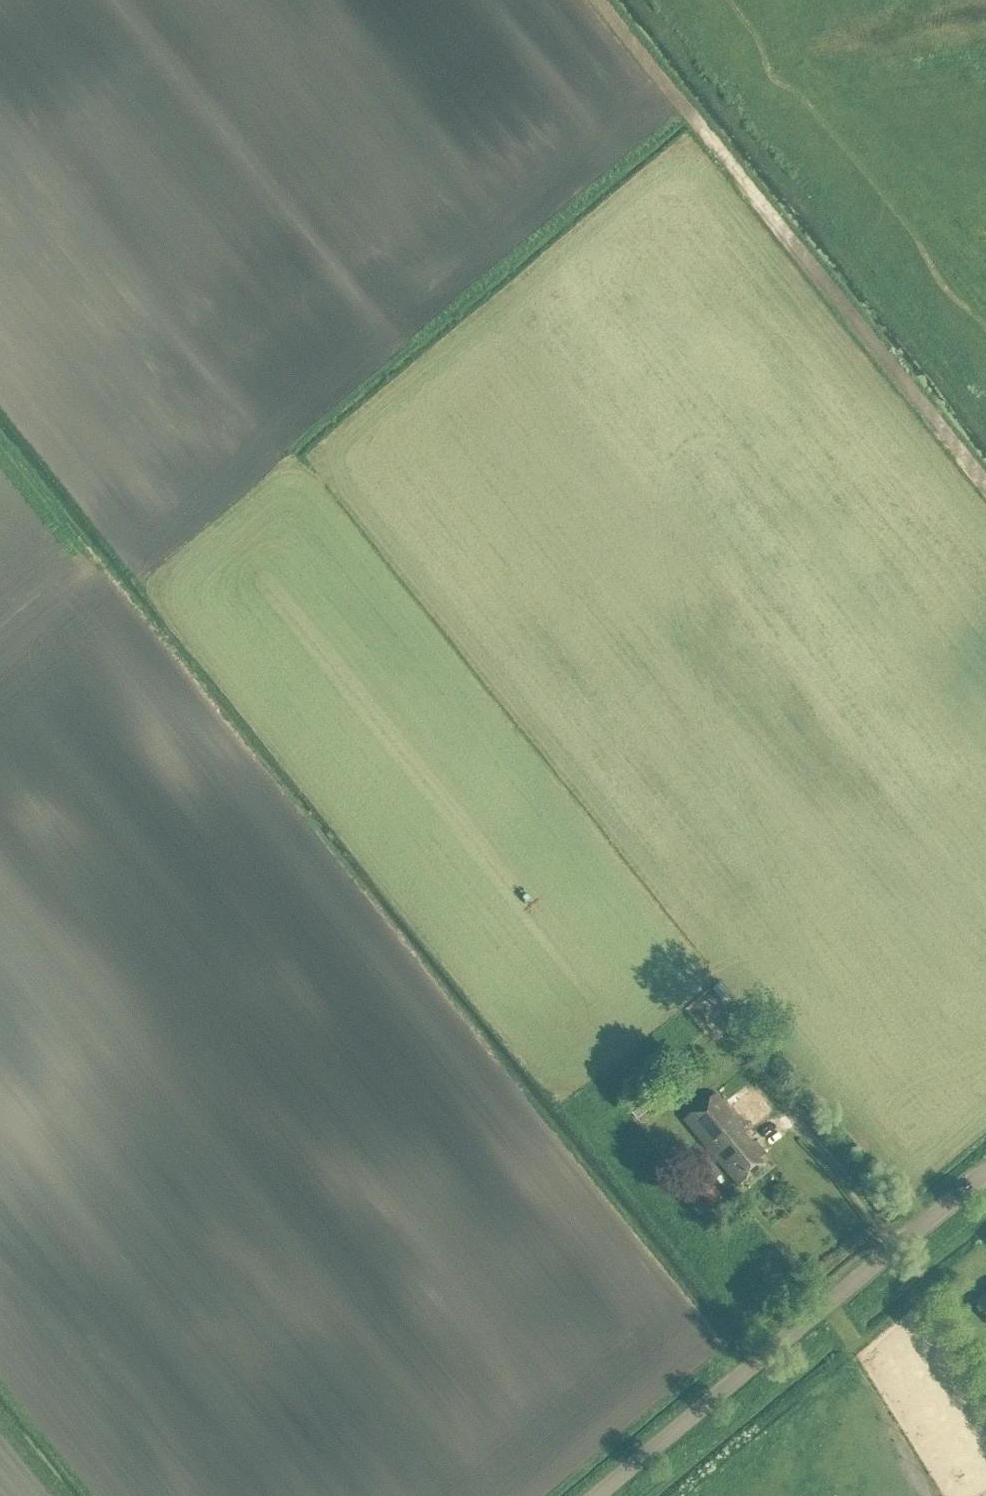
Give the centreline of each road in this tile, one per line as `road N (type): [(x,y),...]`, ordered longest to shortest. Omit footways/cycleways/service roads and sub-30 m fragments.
road 1 (track): [(985,481),(601,0)]
road 2 (tertiary): [(598,1495),(985,1171)]

